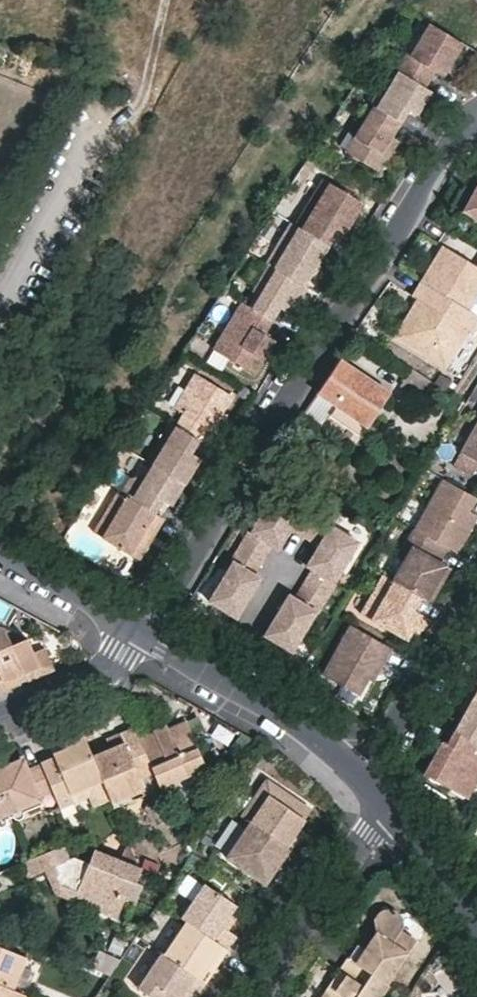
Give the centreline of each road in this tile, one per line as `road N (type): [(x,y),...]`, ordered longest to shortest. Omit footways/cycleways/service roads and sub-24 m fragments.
road 1 (residential): [(476,121),(334,319),(140,628)]
road 2 (residential): [(140,628),(331,746),(358,774)]
road 3 (residential): [(256,996),(388,806)]
road 4 (residential): [(476,585),(391,740),(358,774)]
road 5 (residential): [(0,717),(109,668),(140,628)]
road 6 (residential): [(0,548),(140,628)]
road 7 (residential): [(388,806),(476,932)]

